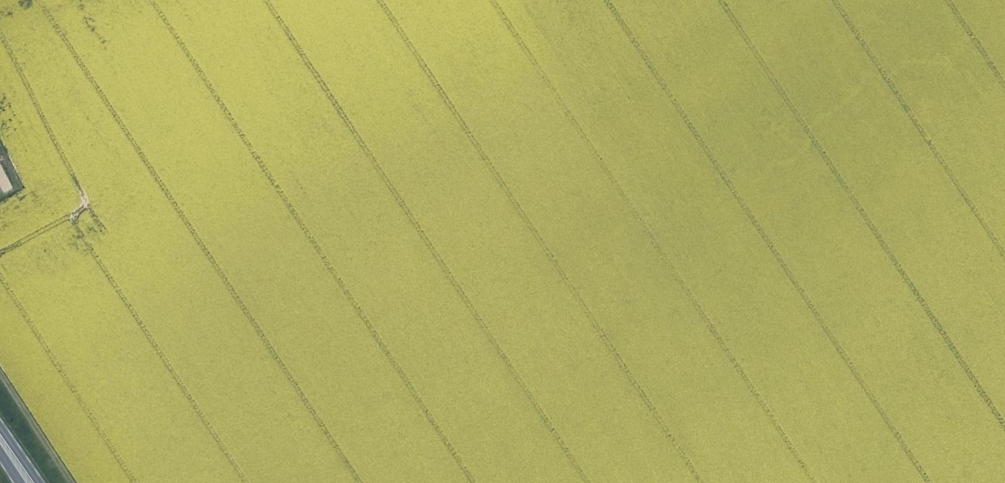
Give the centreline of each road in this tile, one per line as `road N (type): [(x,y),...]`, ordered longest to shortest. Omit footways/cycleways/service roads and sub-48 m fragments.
road 1 (track): [(0,374),(73,482)]

